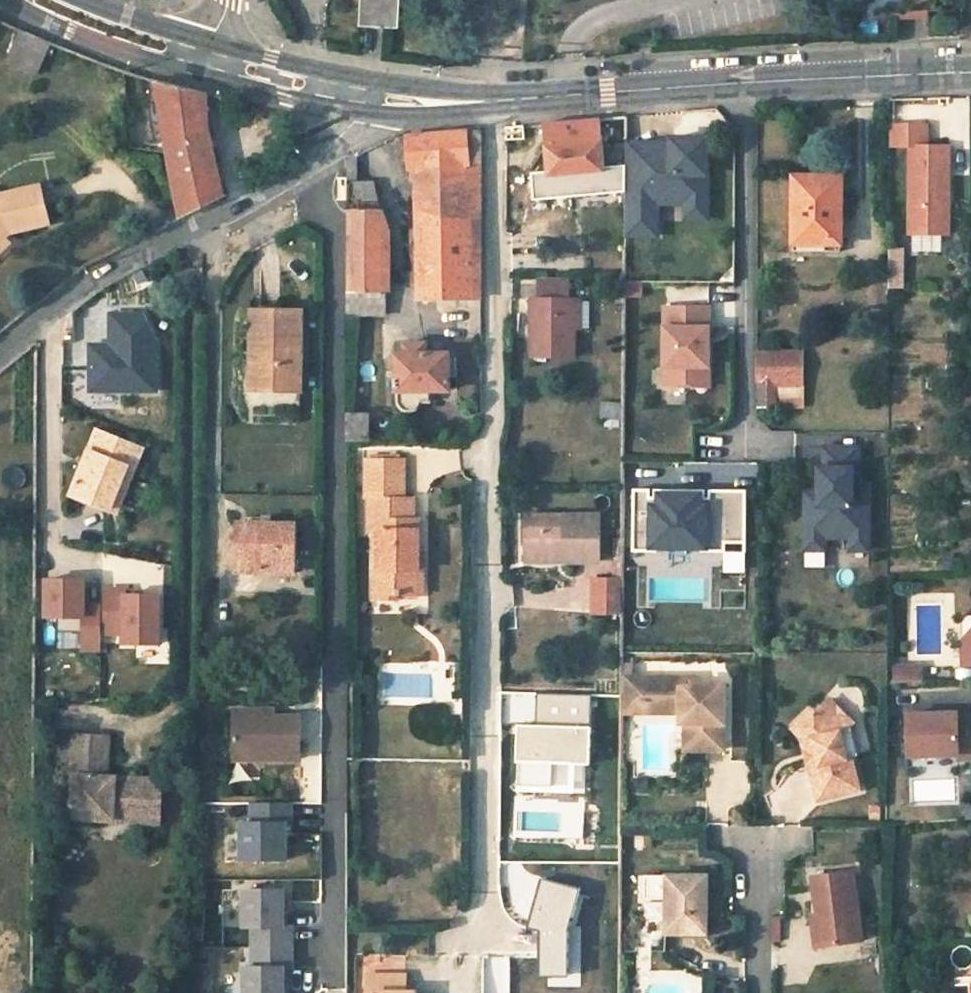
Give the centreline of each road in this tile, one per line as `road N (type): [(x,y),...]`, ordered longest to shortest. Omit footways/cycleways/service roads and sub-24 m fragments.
road 1 (residential): [(372,99),(320,157),(235,210),(105,272),(0,349)]
road 2 (tertiary): [(744,85),(495,100),(372,99)]
road 3 (residential): [(744,448),(744,85)]
road 4 (tertiary): [(970,73),(744,85)]
road 5 (tertiary): [(210,59),(42,0)]
road 6 (tertiary): [(372,99),(210,59)]
road 7 (residential): [(756,843),(756,992)]

